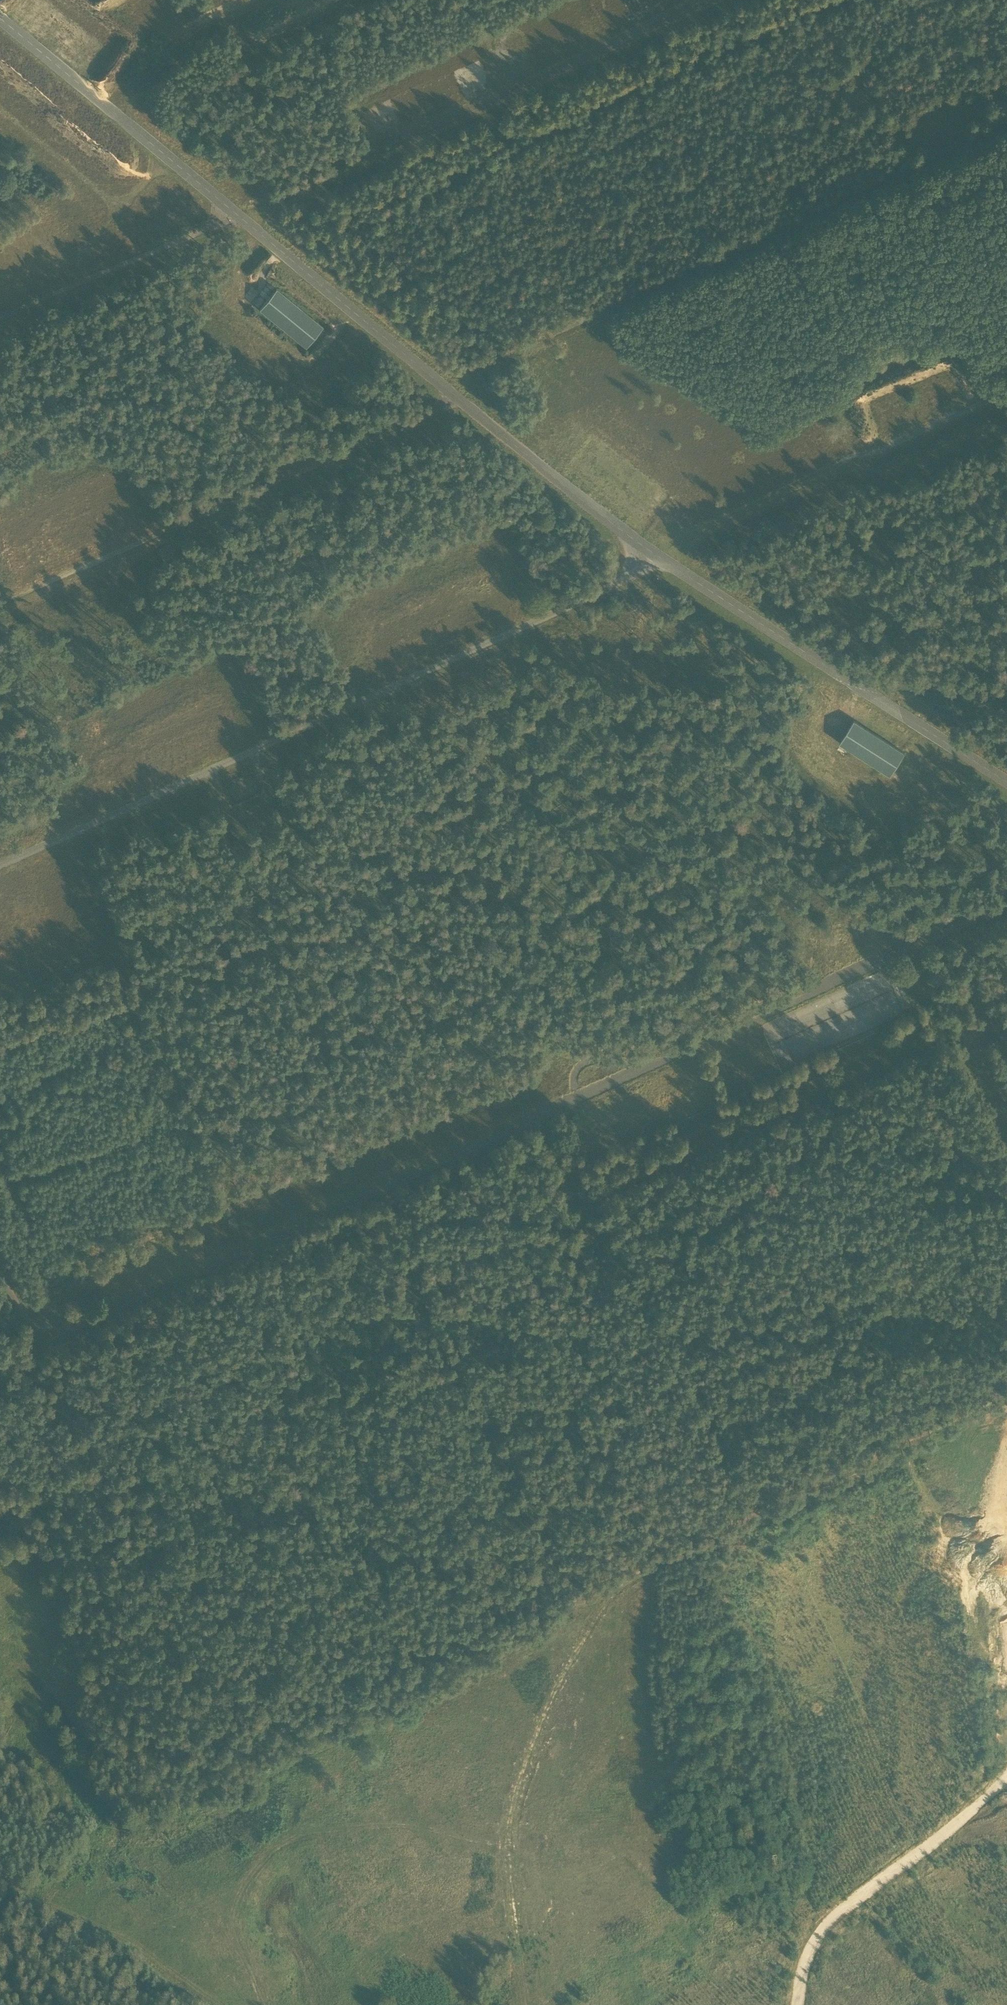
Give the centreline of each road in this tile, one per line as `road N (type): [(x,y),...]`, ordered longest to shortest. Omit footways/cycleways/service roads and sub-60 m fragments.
road 1 (track): [(1006,905),(40,1348),(0,1261)]
road 2 (track): [(0,863),(666,557)]
road 3 (track): [(0,18),(461,392)]
road 4 (track): [(531,2004),(507,1850),(387,1826),(291,1839),(251,1880),(231,1924),(263,2004)]
road 5 (track): [(704,0),(235,213)]
road 6 (track): [(461,392),(0,598)]
road 7 (track): [(666,557),(1006,780)]
road 8 (track): [(1006,397),(666,557)]
road 9 (track): [(642,1571),(593,1623),(549,1704),(513,1801),(507,1850)]
road 10 (track): [(461,392),(666,557)]
road 11 (track): [(0,322),(235,213)]
road 12 (track): [(212,2004),(116,1934),(0,1872)]
road 13 (track): [(265,0),(212,25),(114,112)]

